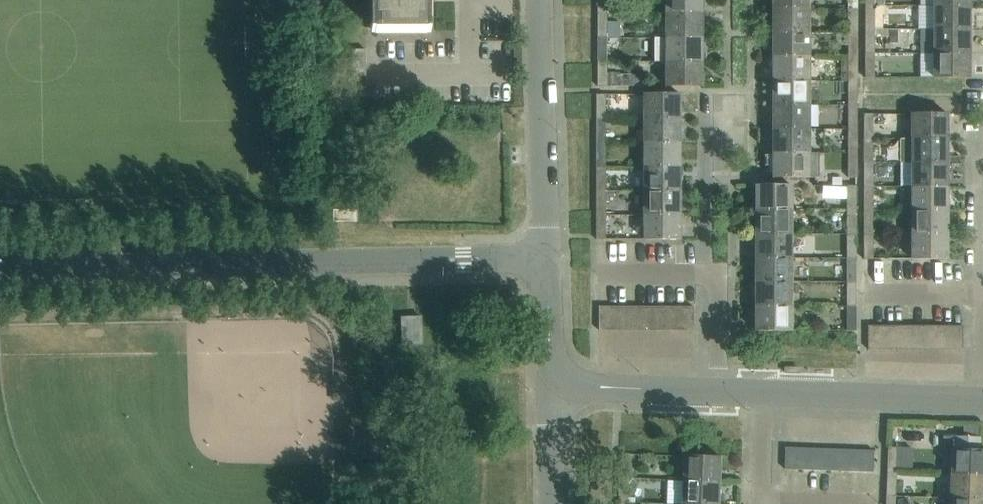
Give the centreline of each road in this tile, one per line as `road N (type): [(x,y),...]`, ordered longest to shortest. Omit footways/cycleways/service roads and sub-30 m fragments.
road 1 (residential): [(547,261),(0,270)]
road 2 (residential): [(547,261),(540,0)]
road 3 (residential): [(721,397),(721,281),(604,279)]
road 4 (residential): [(760,398),(982,400)]
road 5 (residential): [(572,383),(612,396),(721,397)]
road 6 (residential): [(572,383),(550,352),(547,261)]
road 7 (residential): [(556,503),(556,428),(572,383)]

